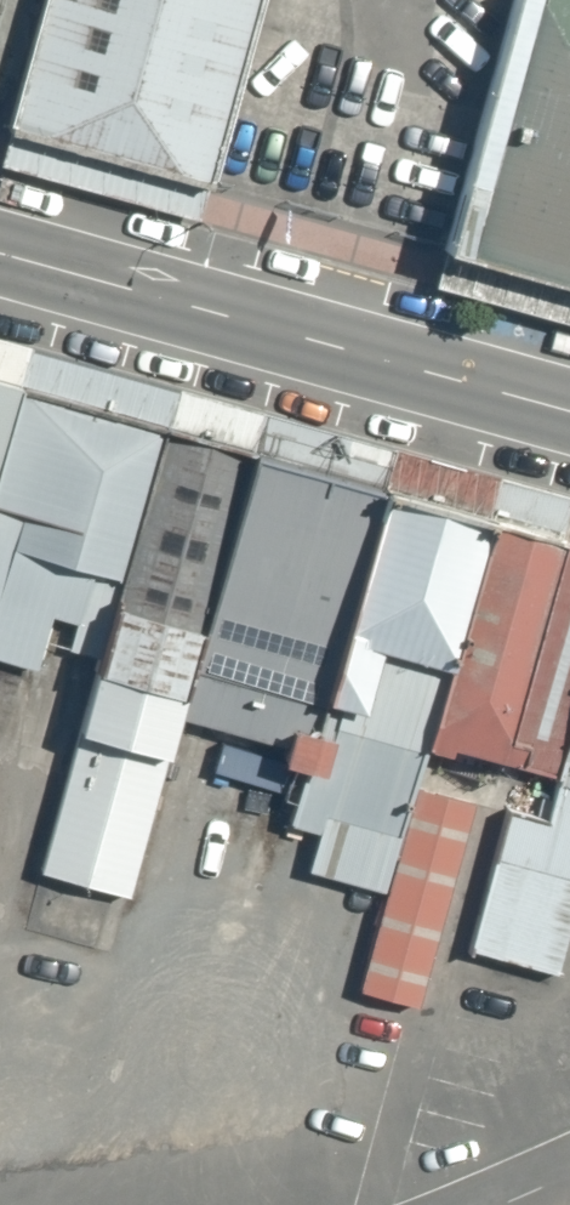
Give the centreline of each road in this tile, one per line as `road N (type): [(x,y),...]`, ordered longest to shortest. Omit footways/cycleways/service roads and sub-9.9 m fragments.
road 1 (trunk): [(0,254),(569,410)]

